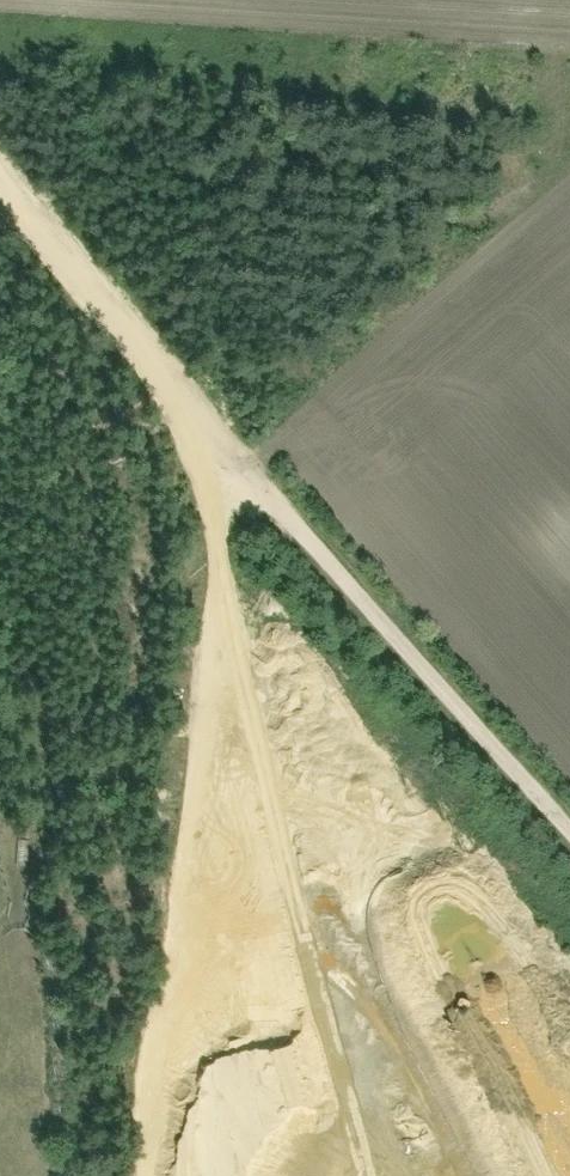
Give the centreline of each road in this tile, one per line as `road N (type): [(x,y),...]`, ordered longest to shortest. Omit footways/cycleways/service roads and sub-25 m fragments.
road 1 (track): [(0,172),(569,814)]

